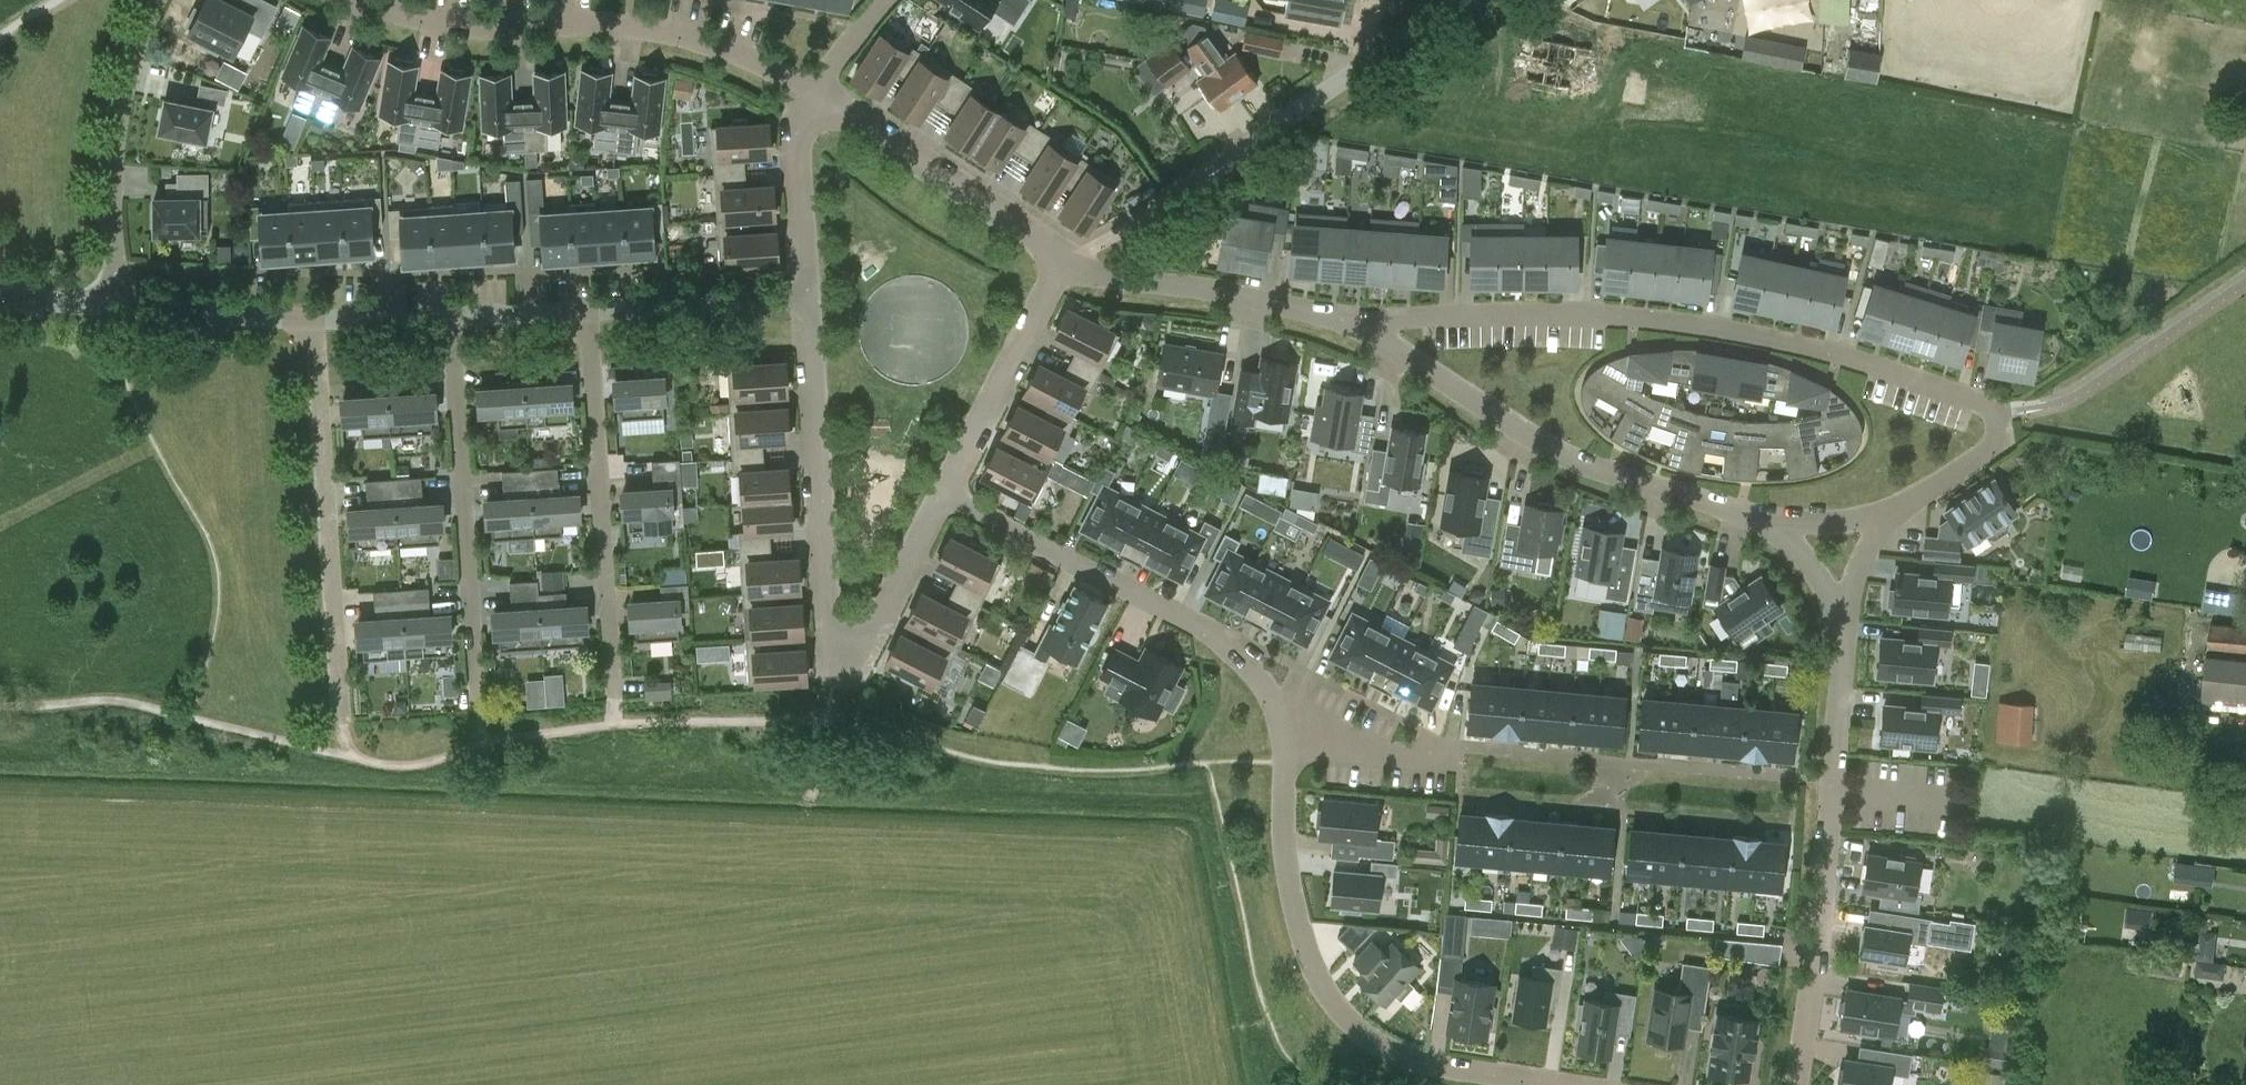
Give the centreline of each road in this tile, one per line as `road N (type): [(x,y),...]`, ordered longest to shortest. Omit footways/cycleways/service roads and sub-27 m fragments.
road 1 (residential): [(1893,512),(1990,441),(1999,423),(1989,406),(1753,334),(1464,315),(1366,323)]
road 2 (residential): [(949,491),(879,620),(847,641),(827,618),(801,302)]
road 3 (residential): [(1549,1084),(1405,1060),(1355,1026),(1323,984),(1291,902),(1284,785),(1298,731)]
road 4 (residential): [(1800,1084),(1839,736),(1839,607)]
road 5 (residential): [(359,0),(457,25),(657,30),(745,59),(804,91)]
road 6 (residential): [(1769,520),(1560,453),(1366,323)]
road 7 (residential): [(1298,731),(1227,650),(1139,589),(949,491)]
road 8 (residential): [(344,724),(313,323)]
road 9 (residential): [(476,709),(452,320)]
road 10 (residential): [(613,694),(589,313)]
road 11 (residential): [(1170,199),(1462,0)]
road 12 (residential): [(147,0),(117,117),(108,202),(114,312)]
road 13 (residential): [(804,91),(1063,267)]
road 14 (residential): [(1366,323),(1220,288),(1063,267)]
road 15 (residential): [(1063,267),(949,491)]
road 16 (residential): [(589,313),(801,302)]
road 17 (residential): [(801,302),(796,130),(804,91)]
road 18 (residential): [(114,312),(313,323)]
road 19 (residential): [(1458,748),(1389,754),(1298,731)]
road 20 (residential): [(313,323),(452,320)]
road 21 (residential): [(452,320),(589,313)]
road 22 (residential): [(1769,520),(1893,512)]
road 23 (residential): [(804,91),(883,0)]

